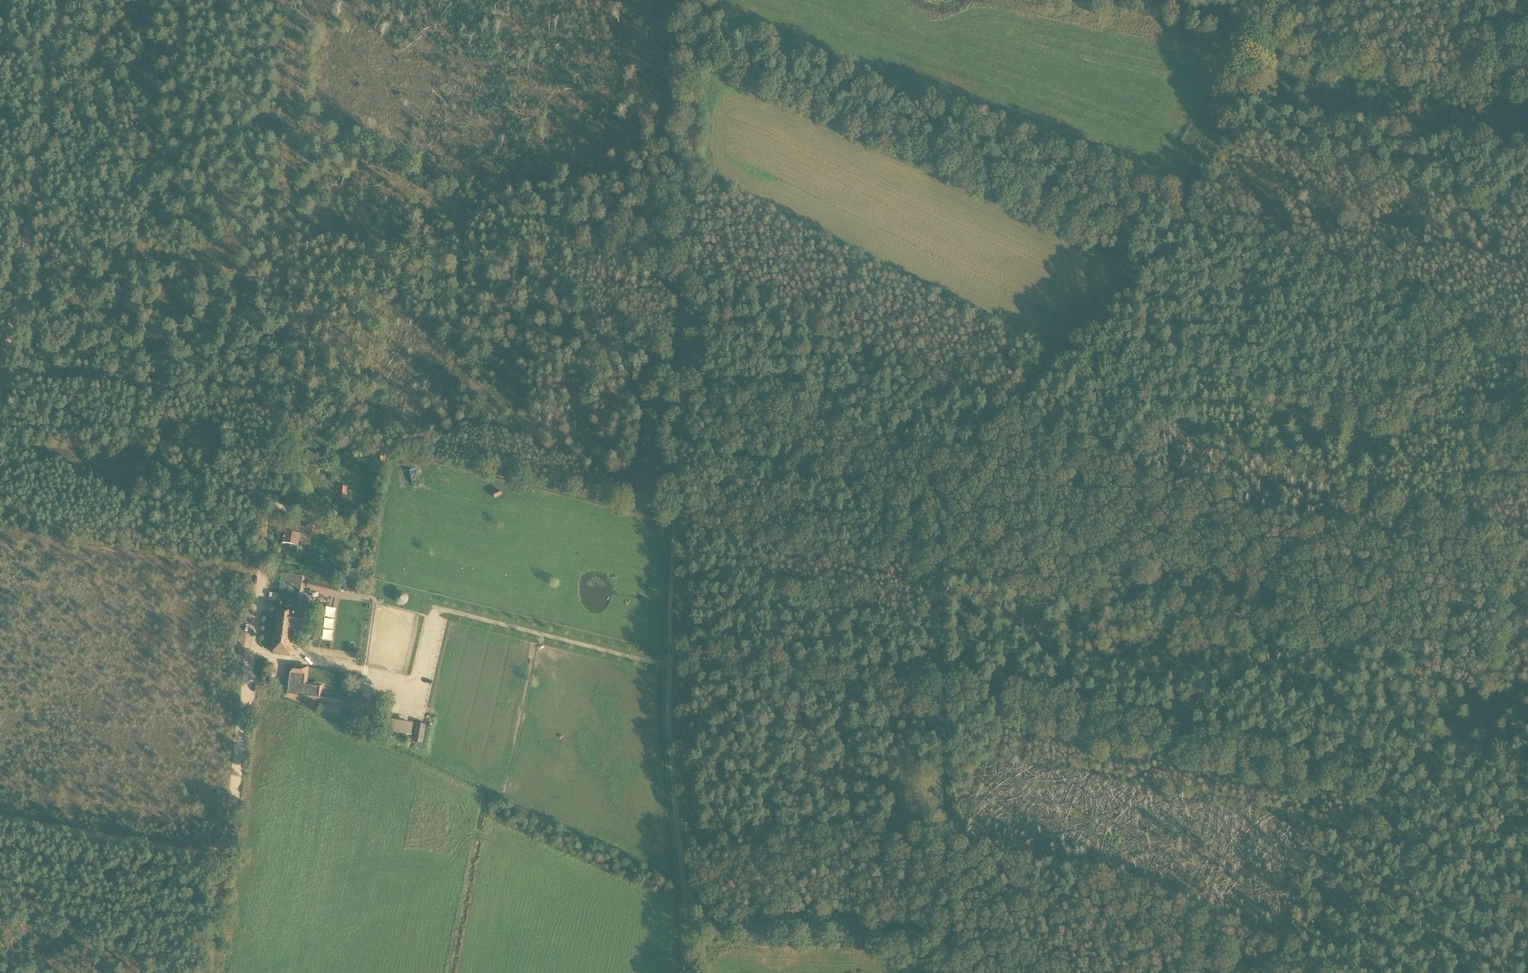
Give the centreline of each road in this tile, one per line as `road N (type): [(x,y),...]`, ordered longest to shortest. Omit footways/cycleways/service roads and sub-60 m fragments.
road 1 (track): [(693,0),(668,711),(692,972)]
road 2 (track): [(0,408),(65,0)]
road 3 (track): [(415,681),(433,608),(670,665)]
road 4 (track): [(7,375),(250,404),(281,419)]
road 5 (track): [(281,419),(252,654)]

